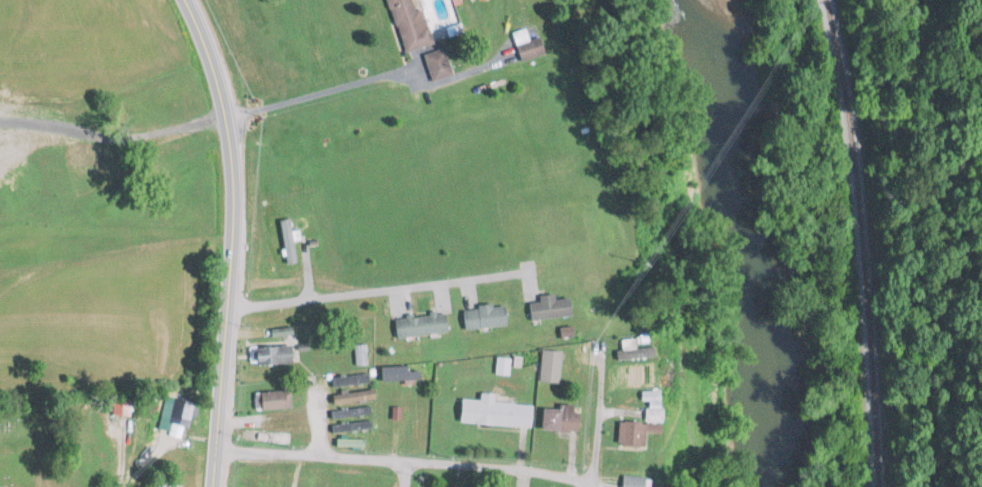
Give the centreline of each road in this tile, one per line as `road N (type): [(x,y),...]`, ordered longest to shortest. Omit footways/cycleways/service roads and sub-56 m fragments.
road 1 (primary): [(212,486),(233,194),(218,90),(184,0)]
road 2 (residential): [(593,478),(215,448)]
road 3 (residential): [(226,308),(530,272)]
road 4 (residential): [(593,478),(602,354)]

